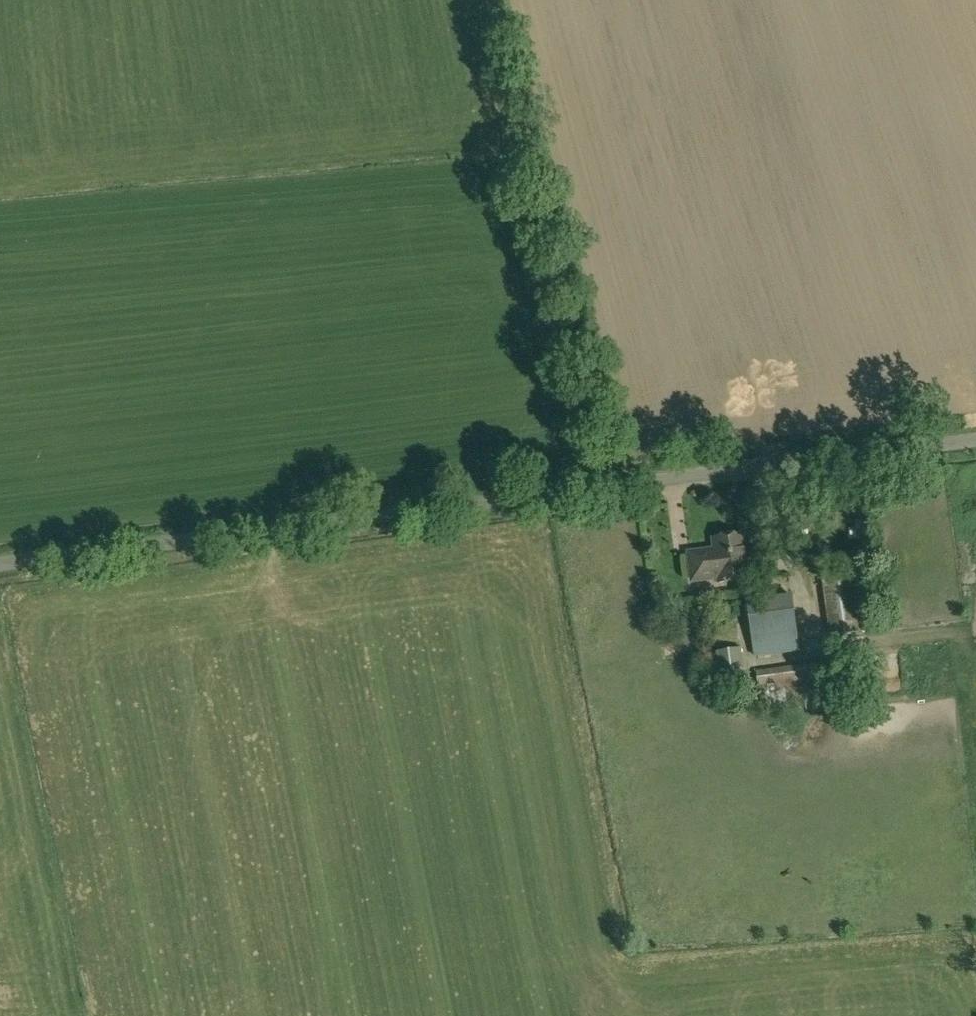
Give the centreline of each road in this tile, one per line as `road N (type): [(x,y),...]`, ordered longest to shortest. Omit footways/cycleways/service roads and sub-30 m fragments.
road 1 (unclassified): [(975,440),(0,567)]

